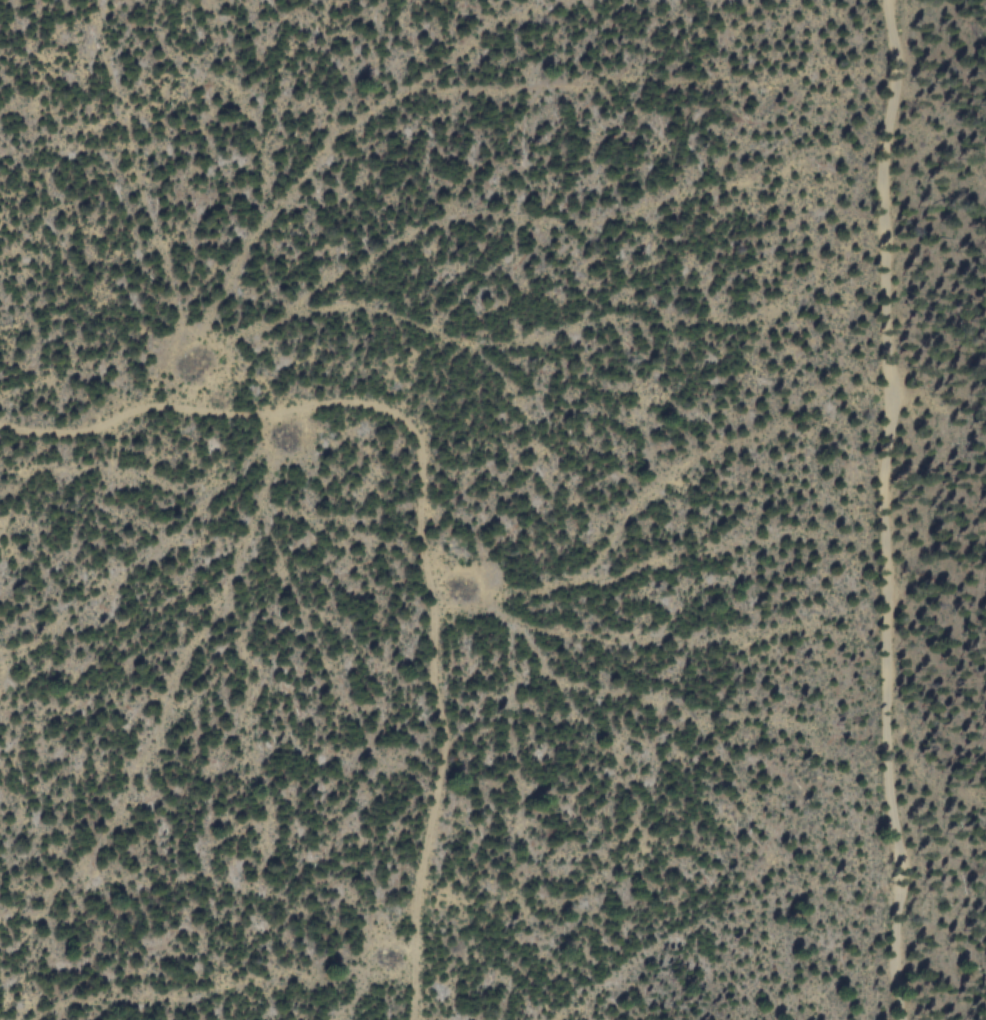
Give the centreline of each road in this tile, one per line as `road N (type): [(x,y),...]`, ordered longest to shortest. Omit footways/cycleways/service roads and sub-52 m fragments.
road 1 (residential): [(894,0),(885,600),(904,873),(901,1019)]
road 2 (track): [(417,1019),(439,731),(424,440),(369,409),(0,421)]

